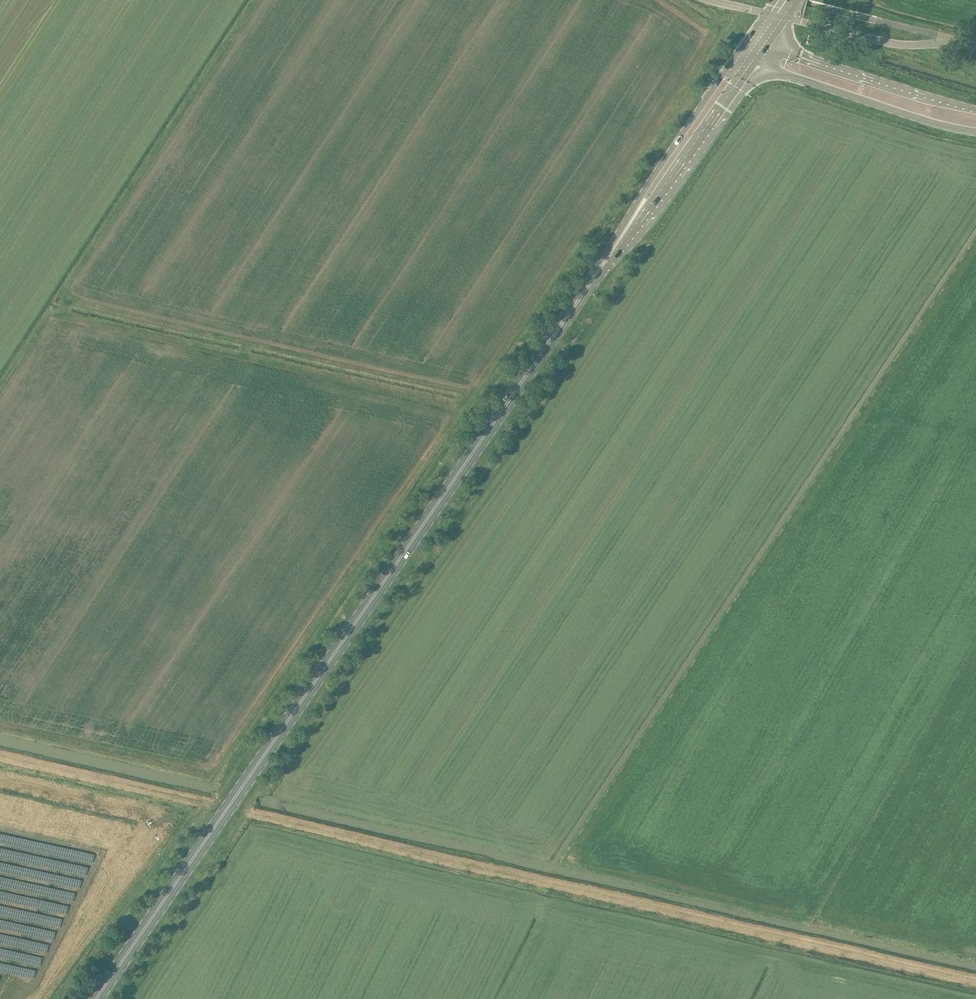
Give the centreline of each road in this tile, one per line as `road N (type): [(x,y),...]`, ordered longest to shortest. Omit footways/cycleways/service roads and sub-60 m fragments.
road 1 (primary): [(96,998),(578,300)]
road 2 (track): [(975,980),(227,808)]
road 3 (primary): [(745,42),(578,300)]
road 4 (primary): [(578,300),(754,63)]
road 5 (track): [(0,757),(227,808)]
road 6 (tertiary): [(754,63),(975,132)]
road 7 (tertiary): [(975,109),(769,42)]
road 8 (unclassified): [(786,18),(886,42),(975,45)]

